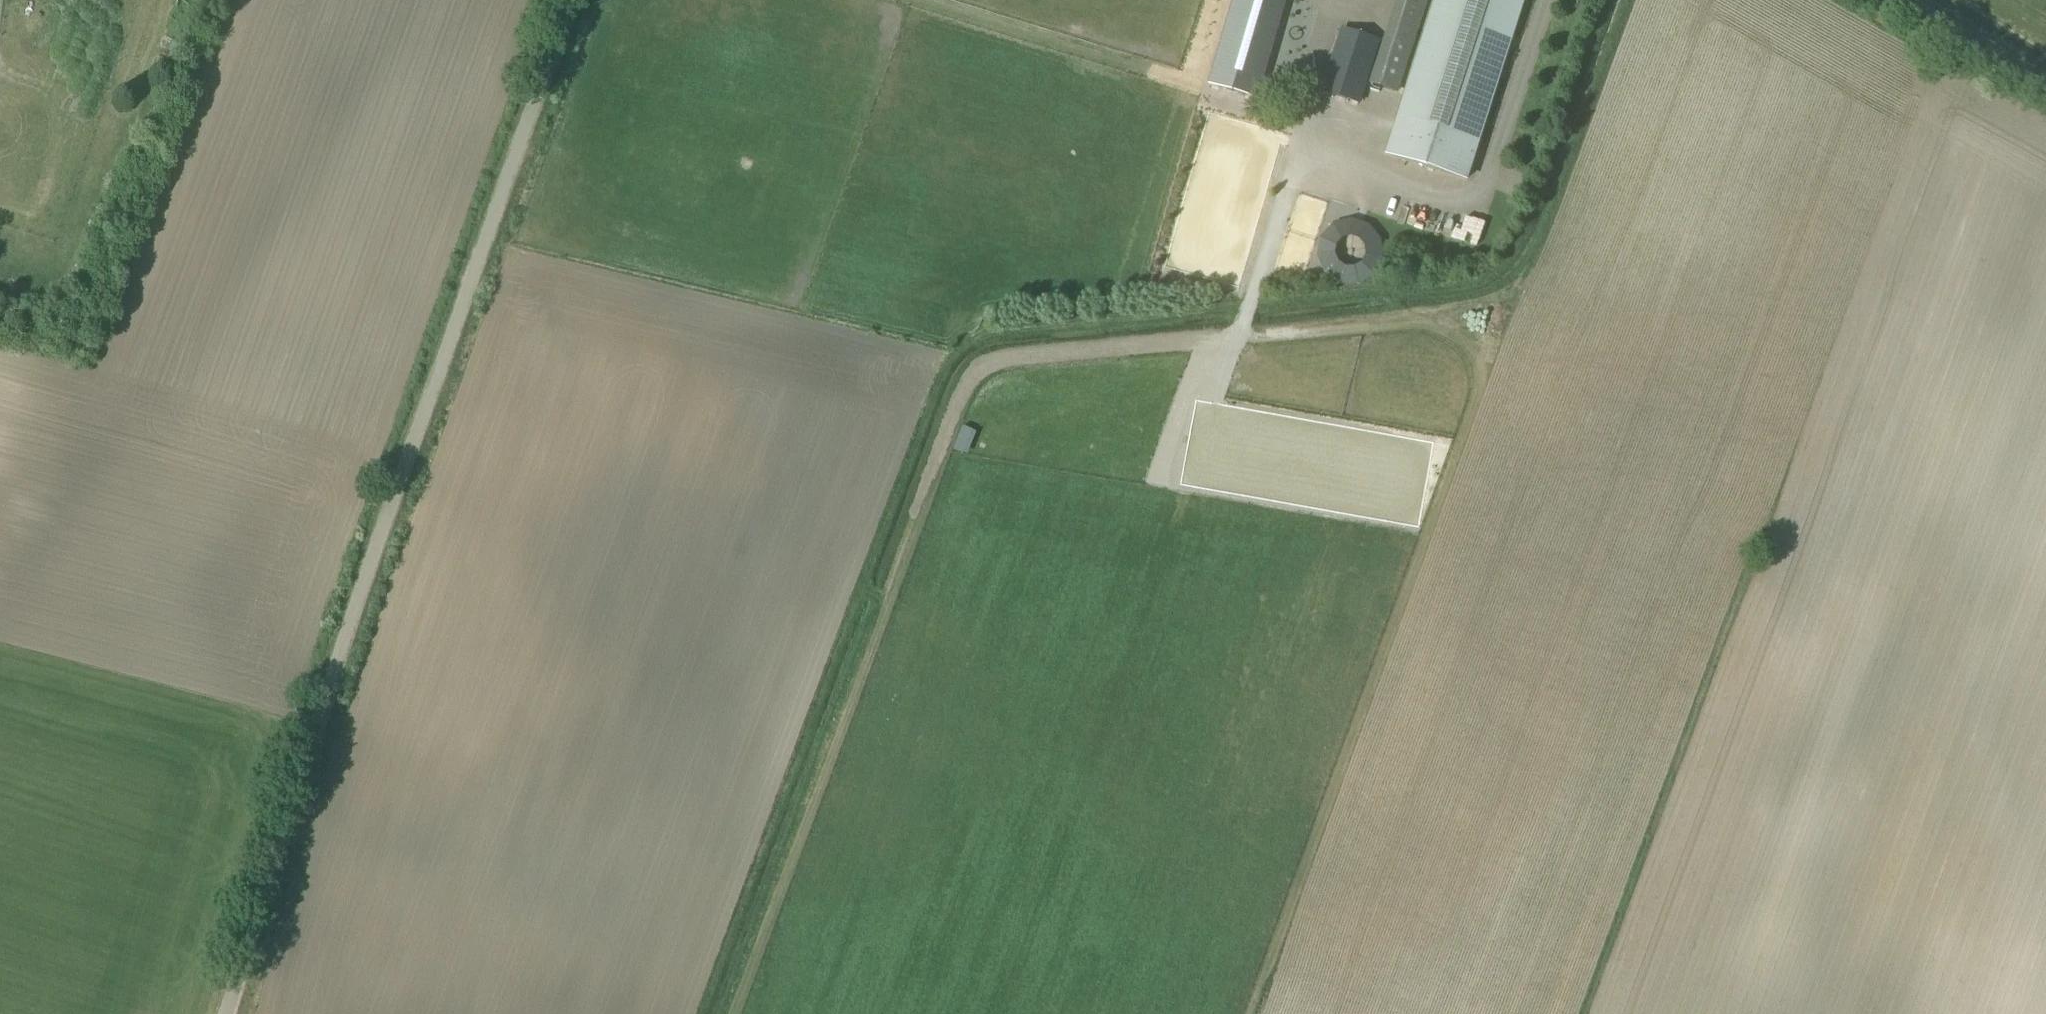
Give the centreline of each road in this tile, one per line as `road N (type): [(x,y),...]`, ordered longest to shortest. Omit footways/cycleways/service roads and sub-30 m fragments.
road 1 (unclassified): [(226,1013),(353,617),(570,0)]
road 2 (unclassified): [(2045,81),(1902,0)]

